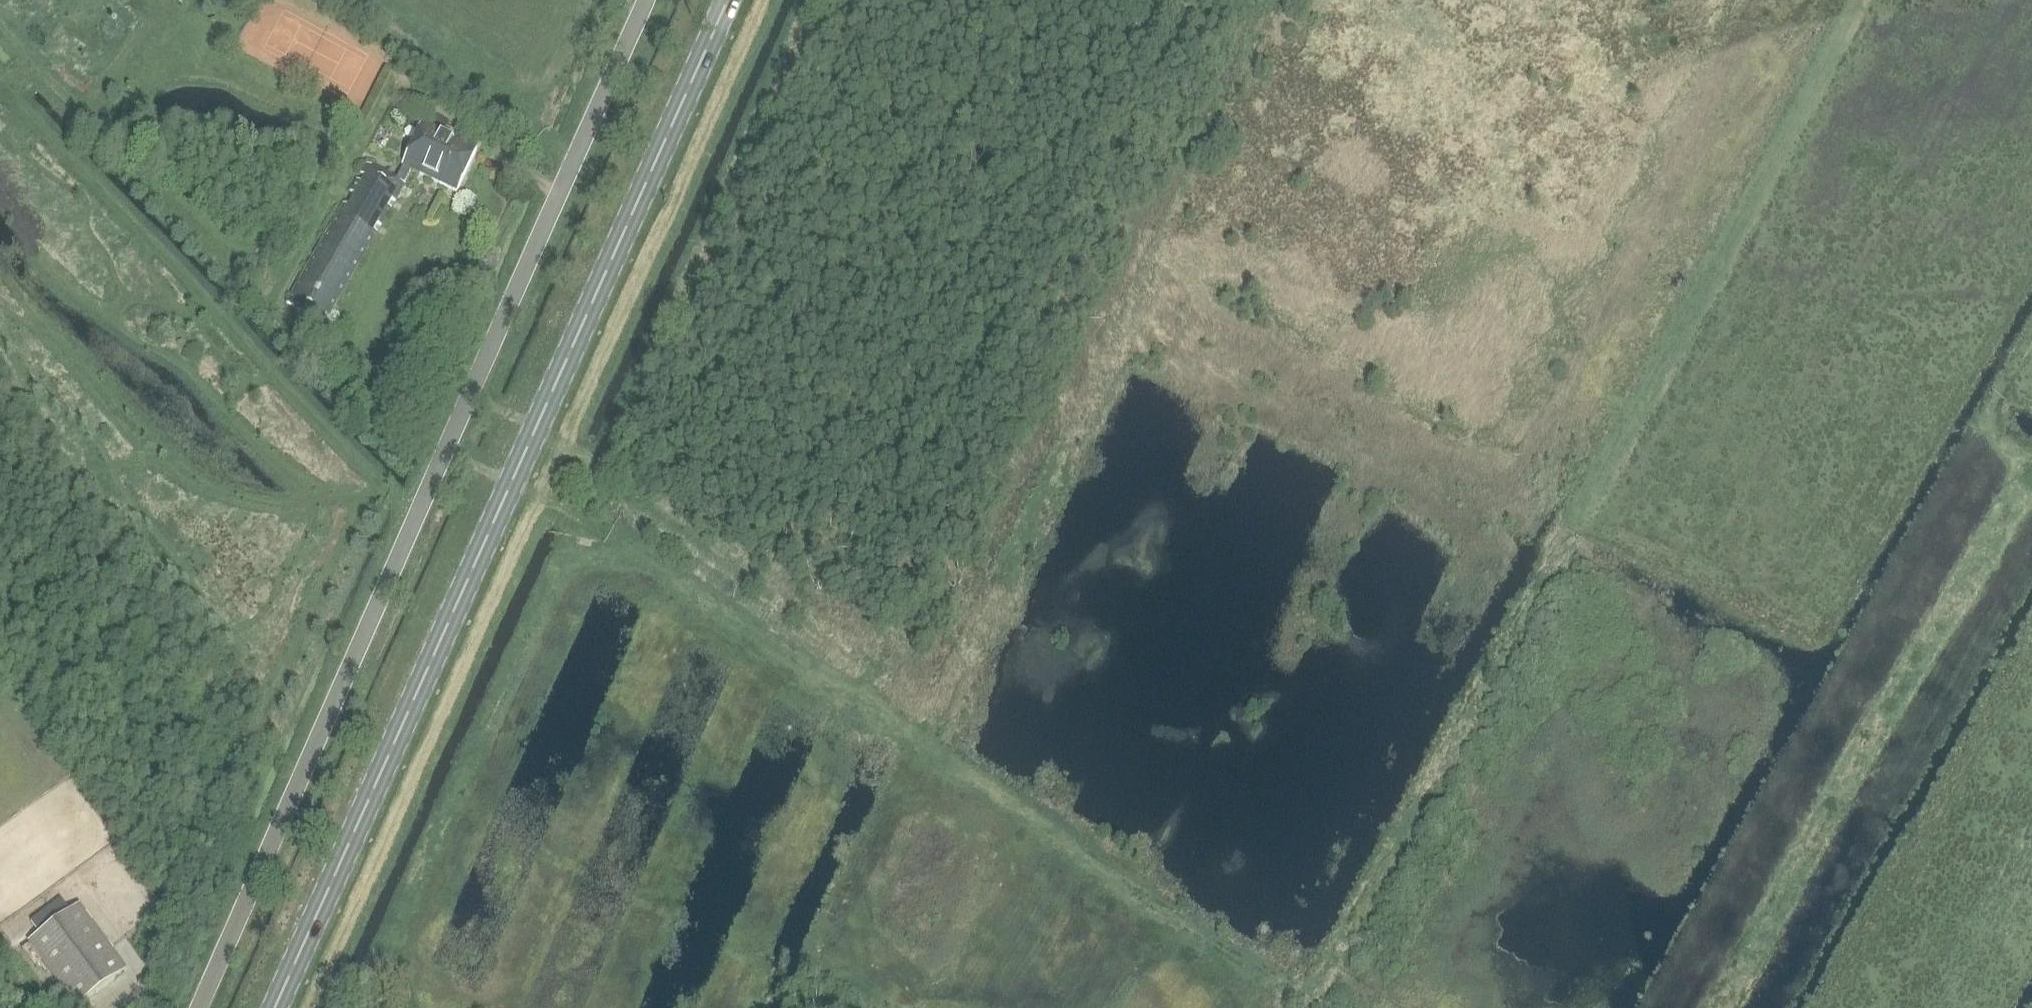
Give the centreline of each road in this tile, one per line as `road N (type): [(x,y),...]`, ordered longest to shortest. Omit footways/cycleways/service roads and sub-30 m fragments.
road 1 (secondary): [(269,1007),(728,0)]
road 2 (unclassified): [(195,1007),(646,0)]

